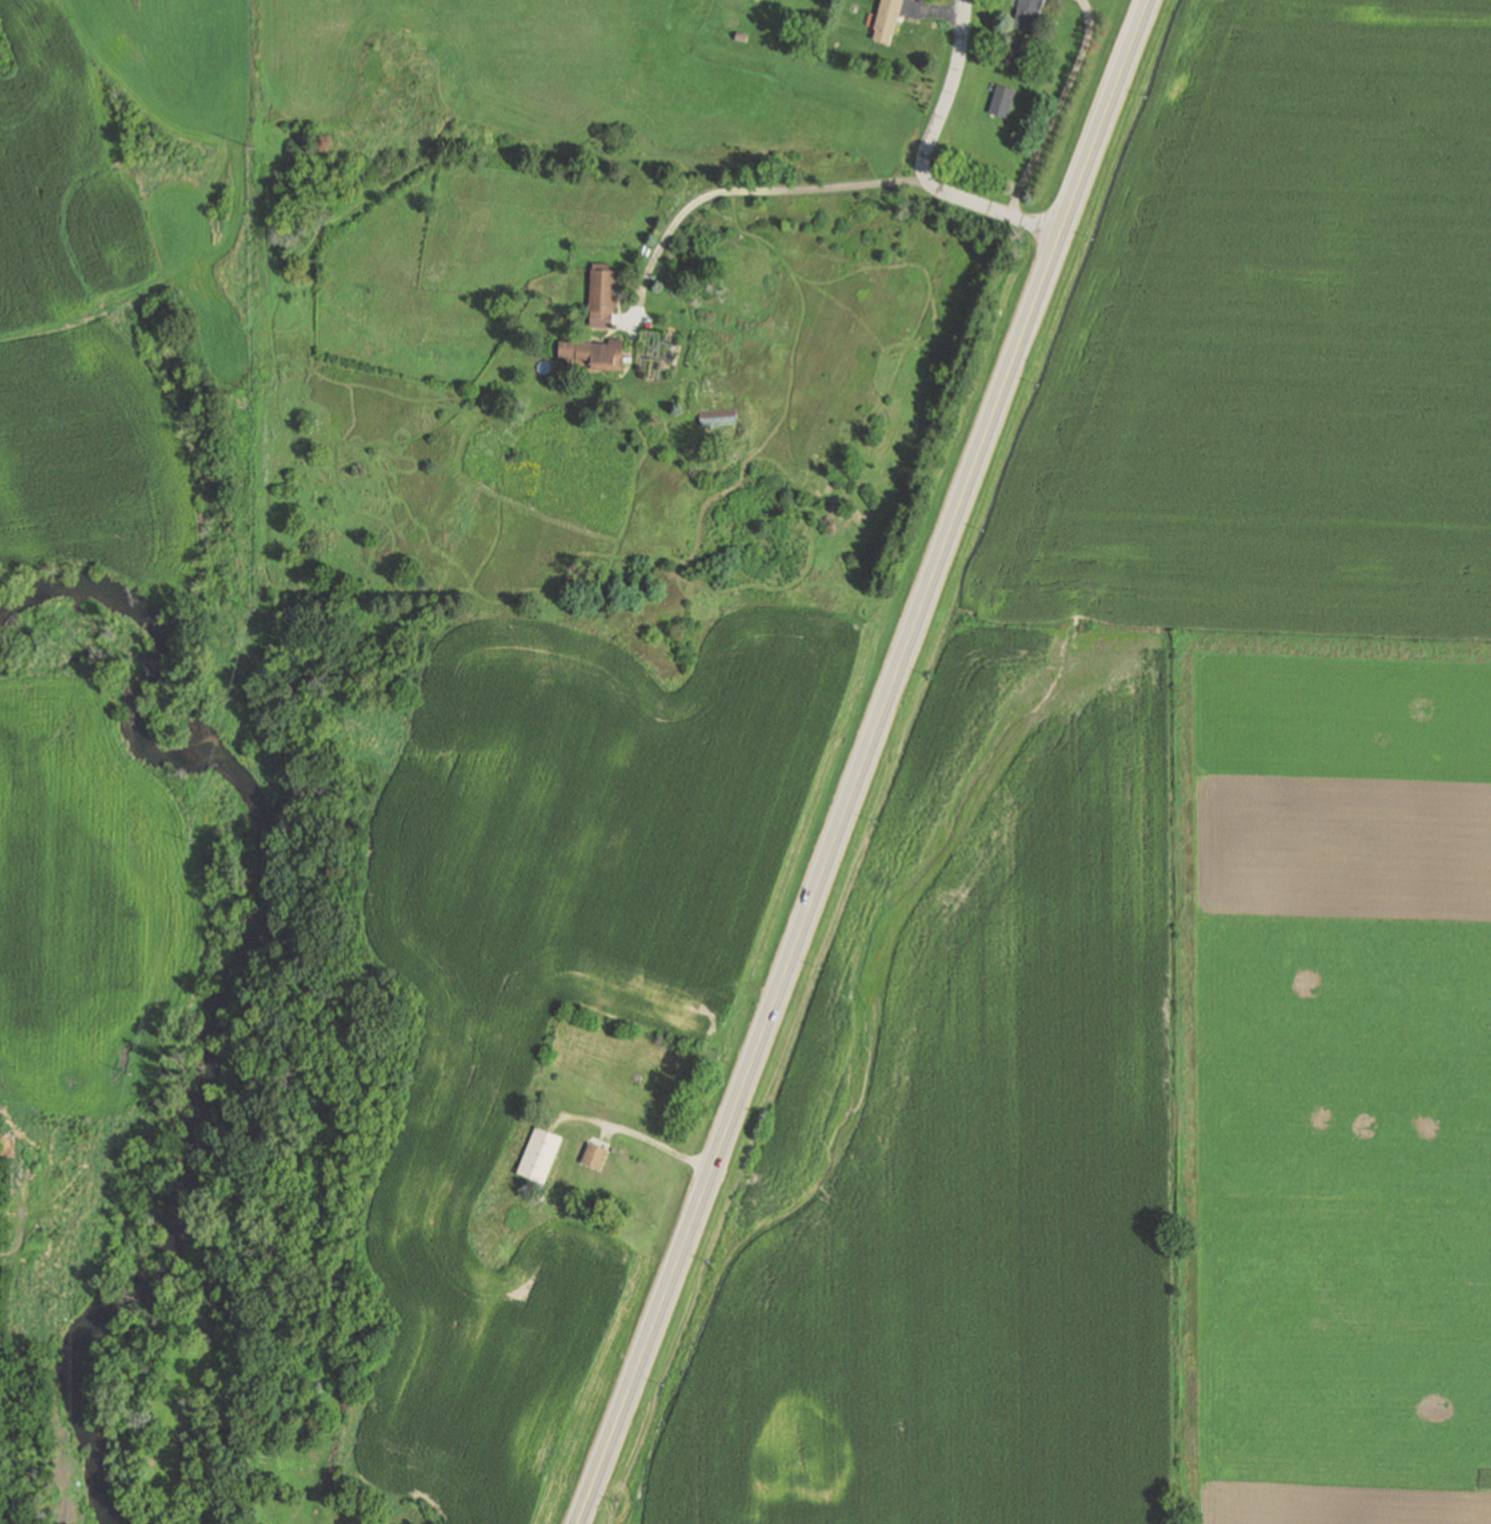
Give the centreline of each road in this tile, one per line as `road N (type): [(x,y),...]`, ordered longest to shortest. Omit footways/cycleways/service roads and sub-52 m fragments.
road 1 (primary): [(1148,0),(618,1421)]
road 2 (residential): [(1064,233),(916,184),(712,196),(665,241),(644,284),(641,318)]
road 3 (residential): [(966,0),(958,73),(929,164),(941,191)]

